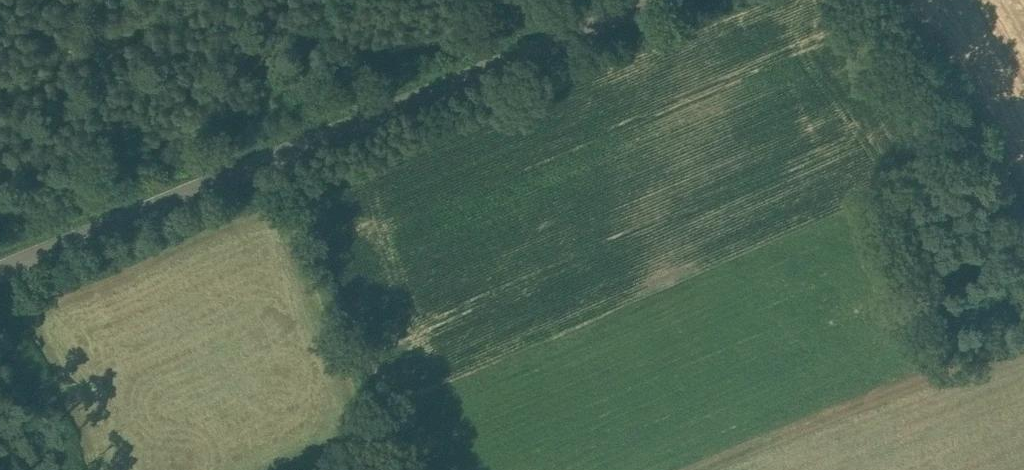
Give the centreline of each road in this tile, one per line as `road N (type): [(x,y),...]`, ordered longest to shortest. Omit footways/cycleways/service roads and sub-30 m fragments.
road 1 (unclassified): [(657,0),(0,271)]
road 2 (unclassified): [(882,0),(905,22),(1023,230)]
road 3 (track): [(0,286),(75,469)]

